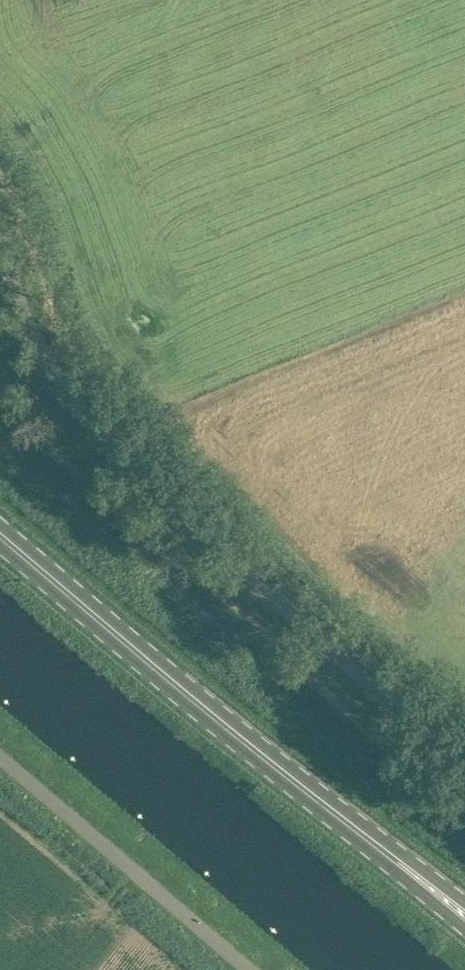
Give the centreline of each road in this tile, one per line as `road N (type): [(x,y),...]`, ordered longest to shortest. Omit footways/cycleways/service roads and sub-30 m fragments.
road 1 (unclassified): [(464,766),(92,424),(36,339),(0,239)]
road 2 (primary): [(464,919),(0,530)]
road 3 (unclassified): [(246,969),(0,760)]

